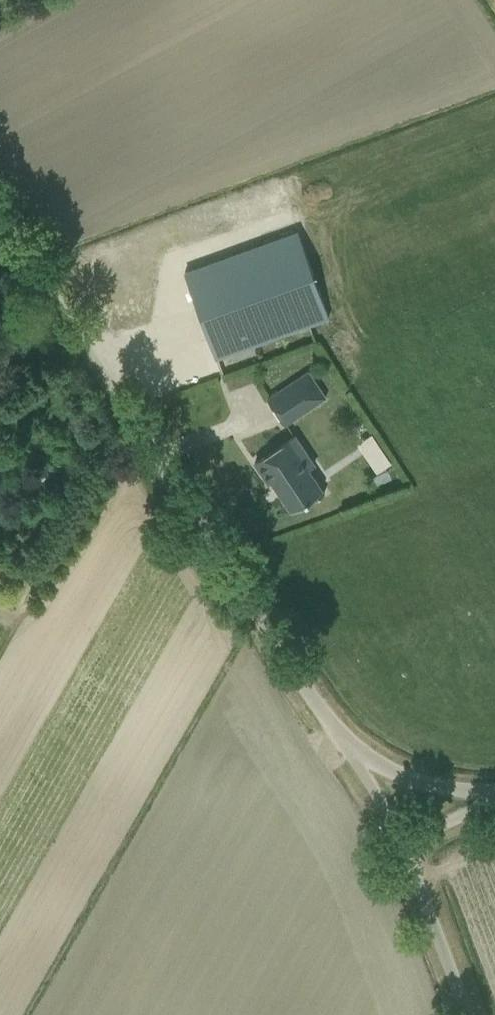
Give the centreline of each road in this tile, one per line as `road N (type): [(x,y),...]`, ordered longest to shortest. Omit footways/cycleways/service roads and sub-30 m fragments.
road 1 (unclassified): [(353,751),(0,217)]
road 2 (unclassified): [(467,1014),(404,848)]
road 3 (unclassified): [(494,799),(405,777),(353,751)]

